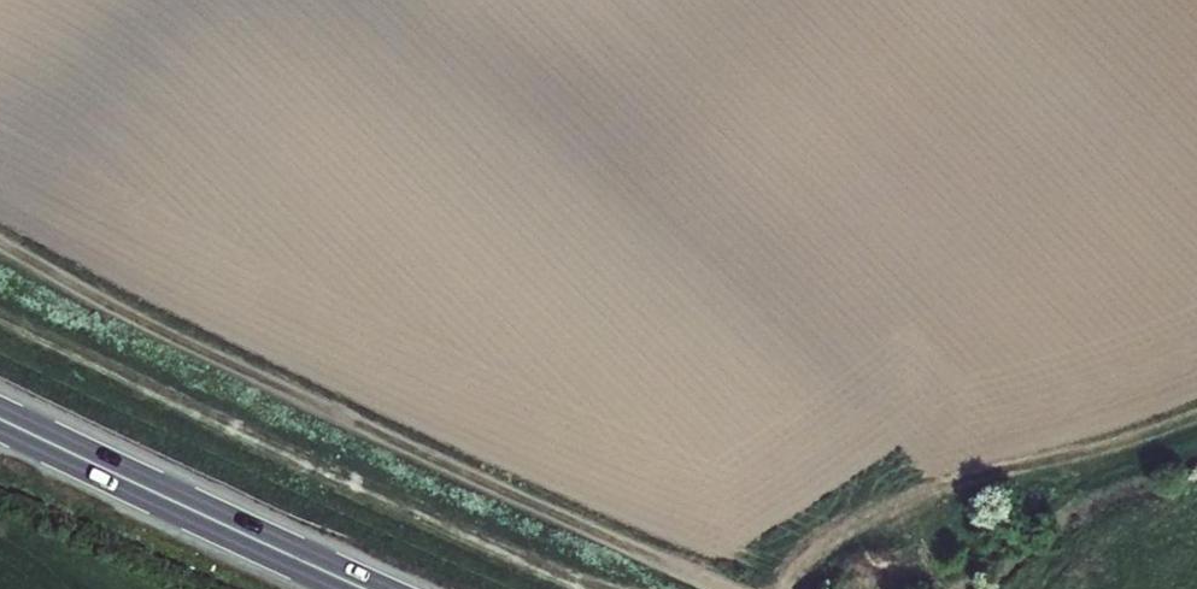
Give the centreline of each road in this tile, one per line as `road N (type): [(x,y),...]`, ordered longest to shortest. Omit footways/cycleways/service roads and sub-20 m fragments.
road 1 (track): [(726,588),(0,244)]
road 2 (trunk): [(0,419),(366,588)]

